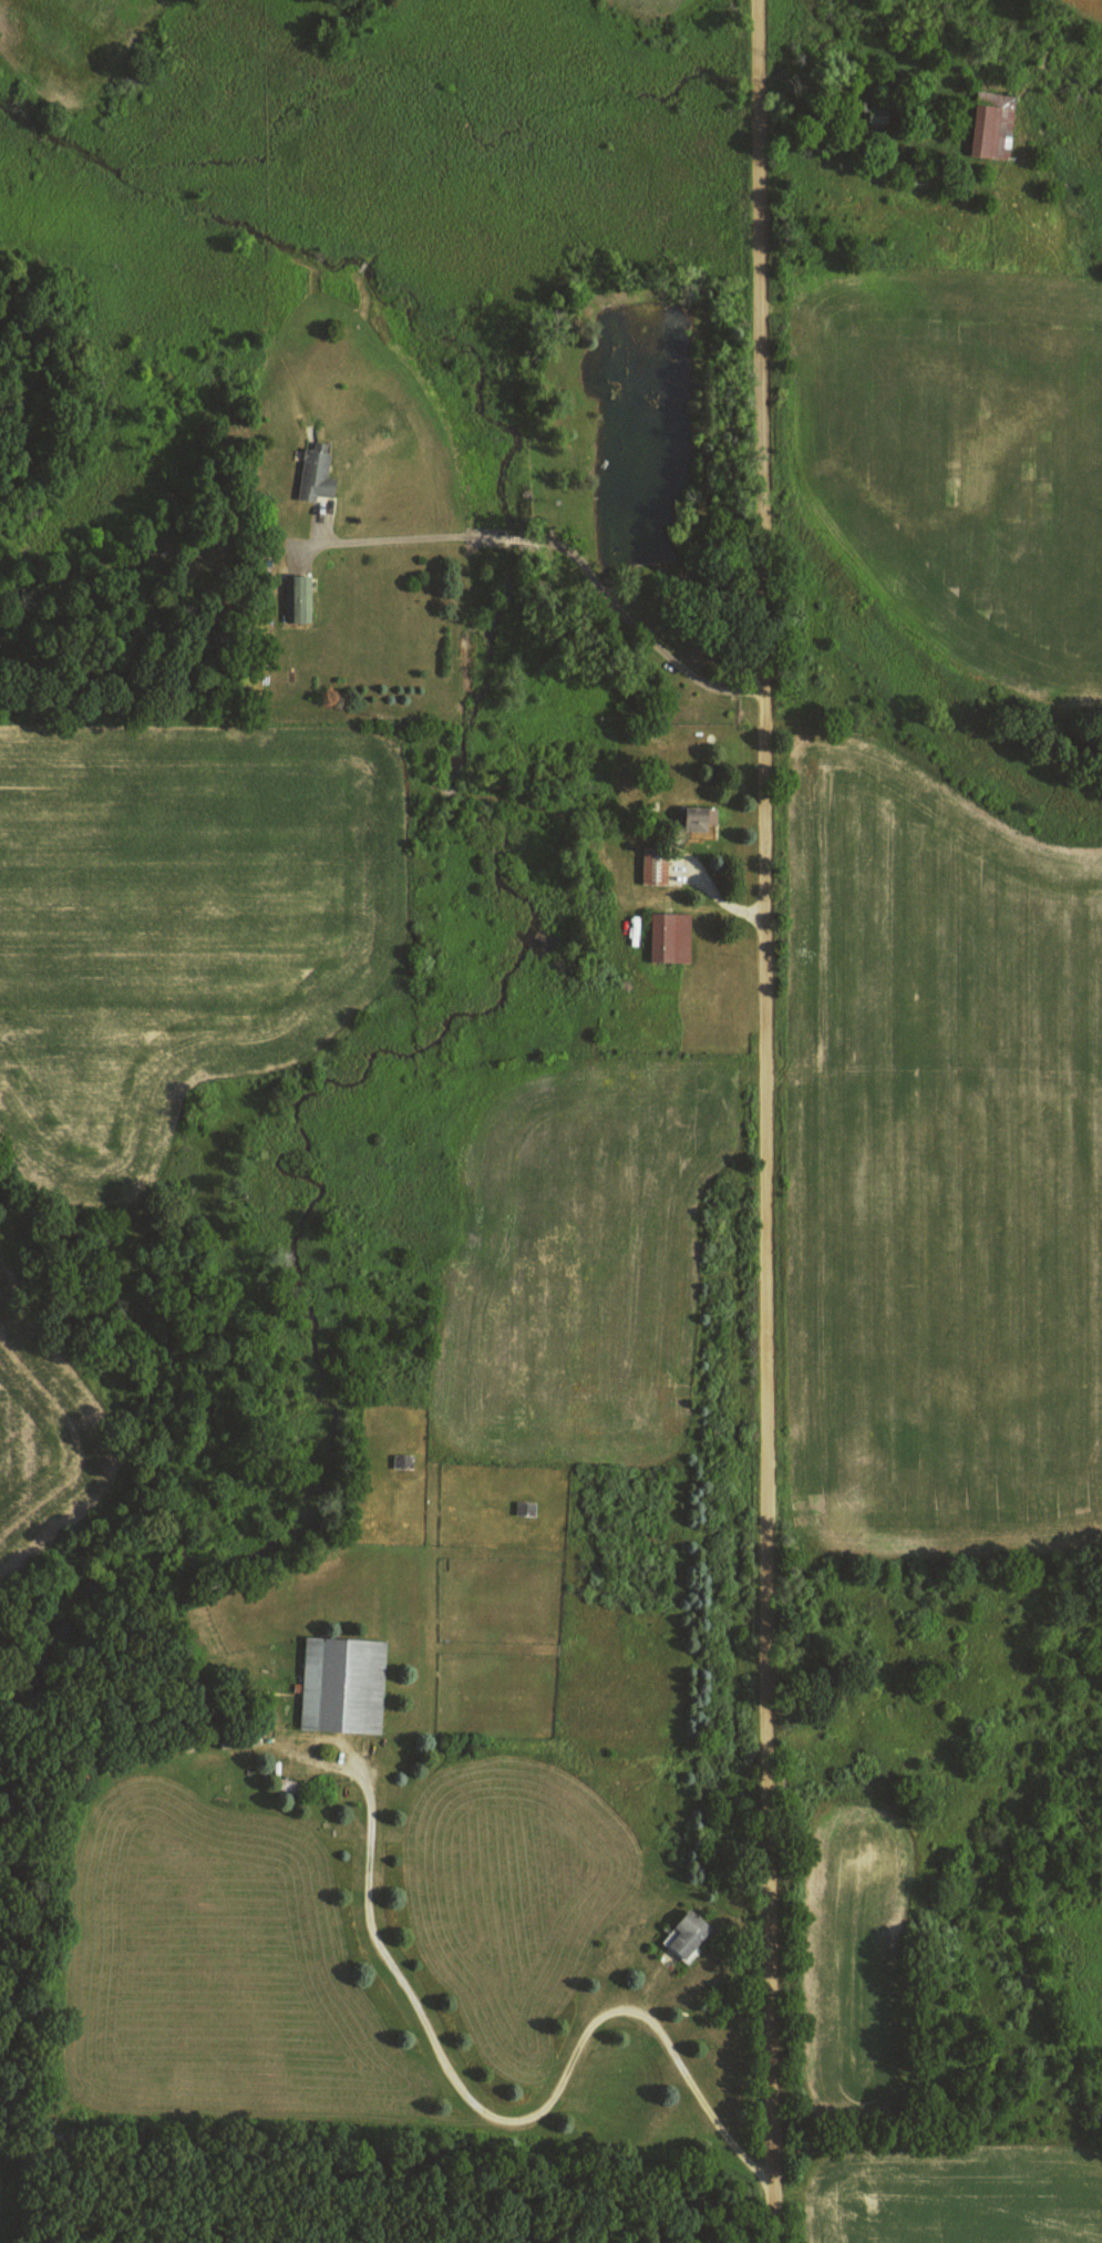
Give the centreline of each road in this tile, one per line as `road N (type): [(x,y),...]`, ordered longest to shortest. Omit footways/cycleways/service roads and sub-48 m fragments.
road 1 (residential): [(772,2242),(761,0)]

